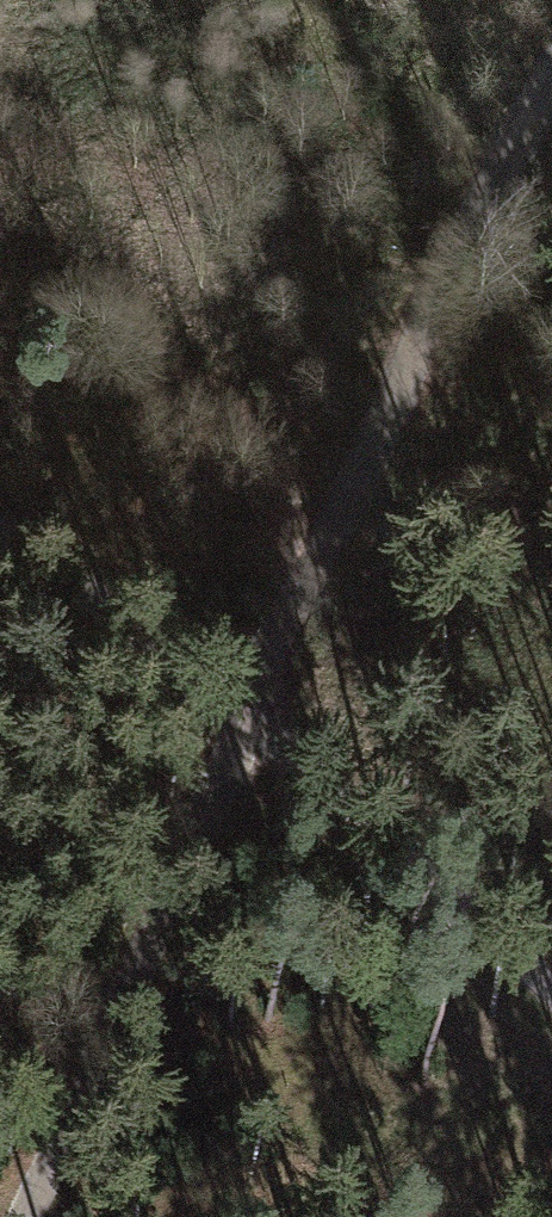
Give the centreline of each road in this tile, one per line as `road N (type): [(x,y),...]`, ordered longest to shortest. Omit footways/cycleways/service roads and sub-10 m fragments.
road 1 (track): [(551,73),(455,247),(260,731)]
road 2 (track): [(260,731),(27,1216)]
road 3 (track): [(551,987),(260,731)]
road 4 (track): [(260,731),(0,533)]

